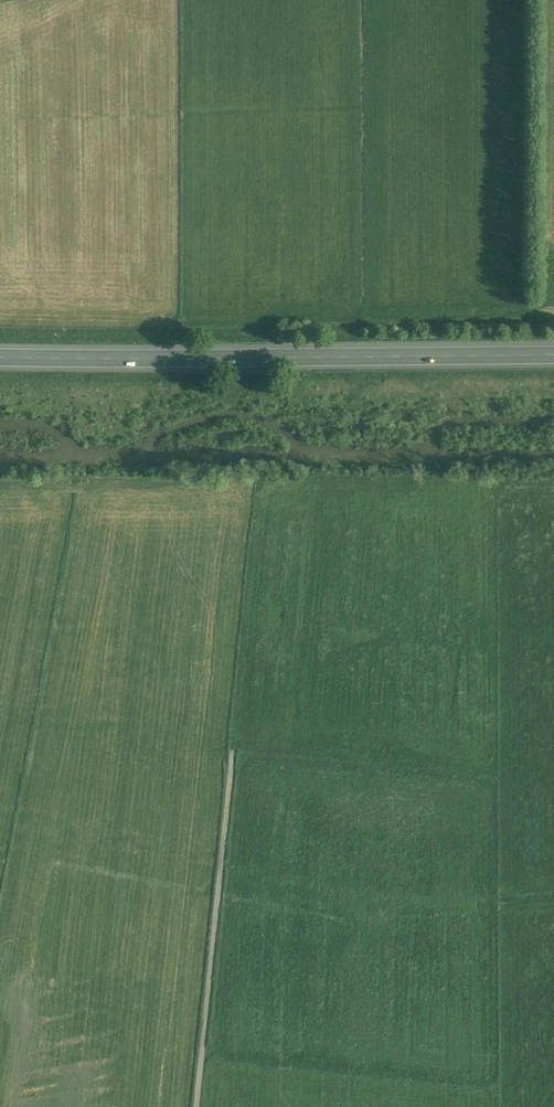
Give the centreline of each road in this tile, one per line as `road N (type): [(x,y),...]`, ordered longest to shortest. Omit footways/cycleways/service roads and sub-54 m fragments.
road 1 (primary): [(553,354),(0,357)]
road 2 (track): [(233,750),(196,1106)]

